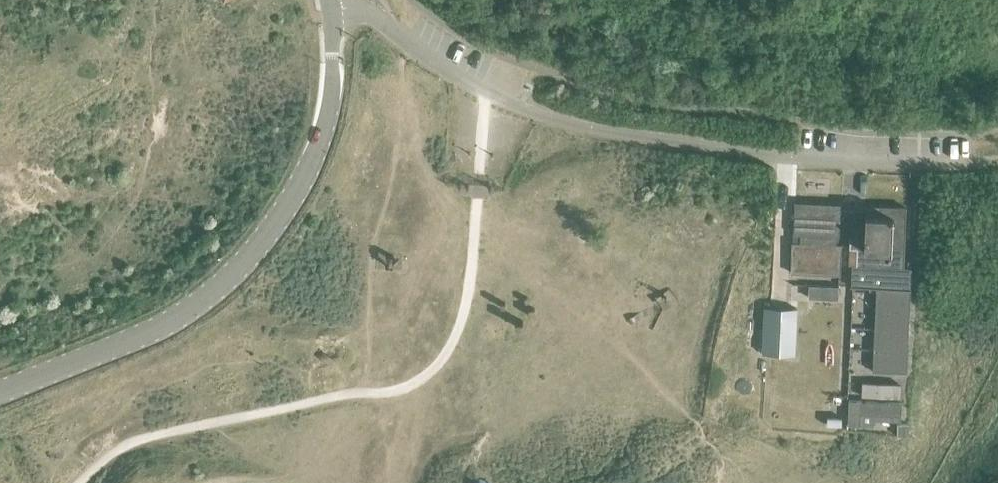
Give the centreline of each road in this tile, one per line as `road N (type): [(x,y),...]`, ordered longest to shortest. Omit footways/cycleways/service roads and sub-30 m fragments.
road 1 (unclassified): [(993,160),(605,130),(484,88),(434,62),(391,24)]
road 2 (unclassified): [(0,390),(182,315),(252,257),(312,165),(328,119),(331,12)]

